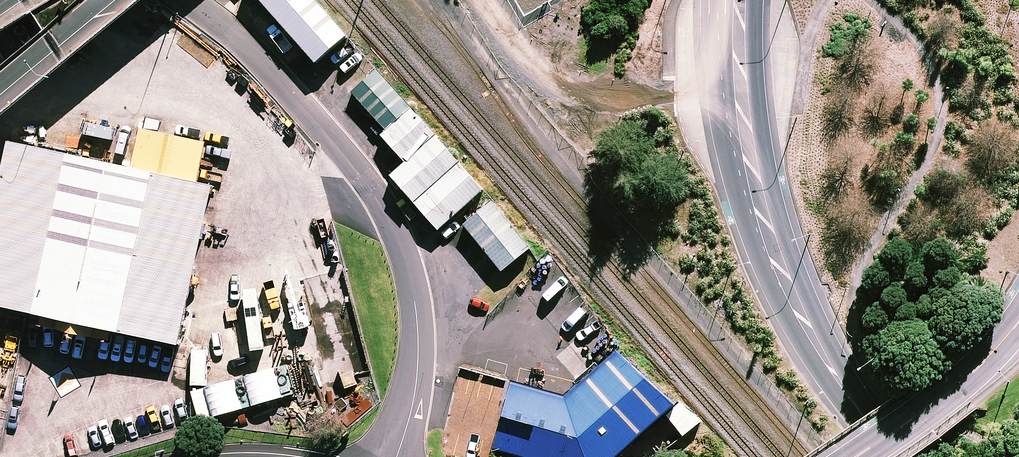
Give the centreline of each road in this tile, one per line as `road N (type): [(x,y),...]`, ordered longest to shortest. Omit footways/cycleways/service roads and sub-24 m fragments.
road 1 (unclassified): [(181,0),(270,72),(366,181),(398,234),(411,274),(418,361),(396,456)]
road 2 (secondary): [(897,456),(812,334),(778,260),(742,135)]
road 3 (secondary): [(855,456),(969,380),(1018,323)]
road 4 (trunk): [(110,0),(0,90)]
road 5 (secondary): [(742,135),(718,72),(718,0)]
road 6 (secondary): [(757,0),(742,135)]

